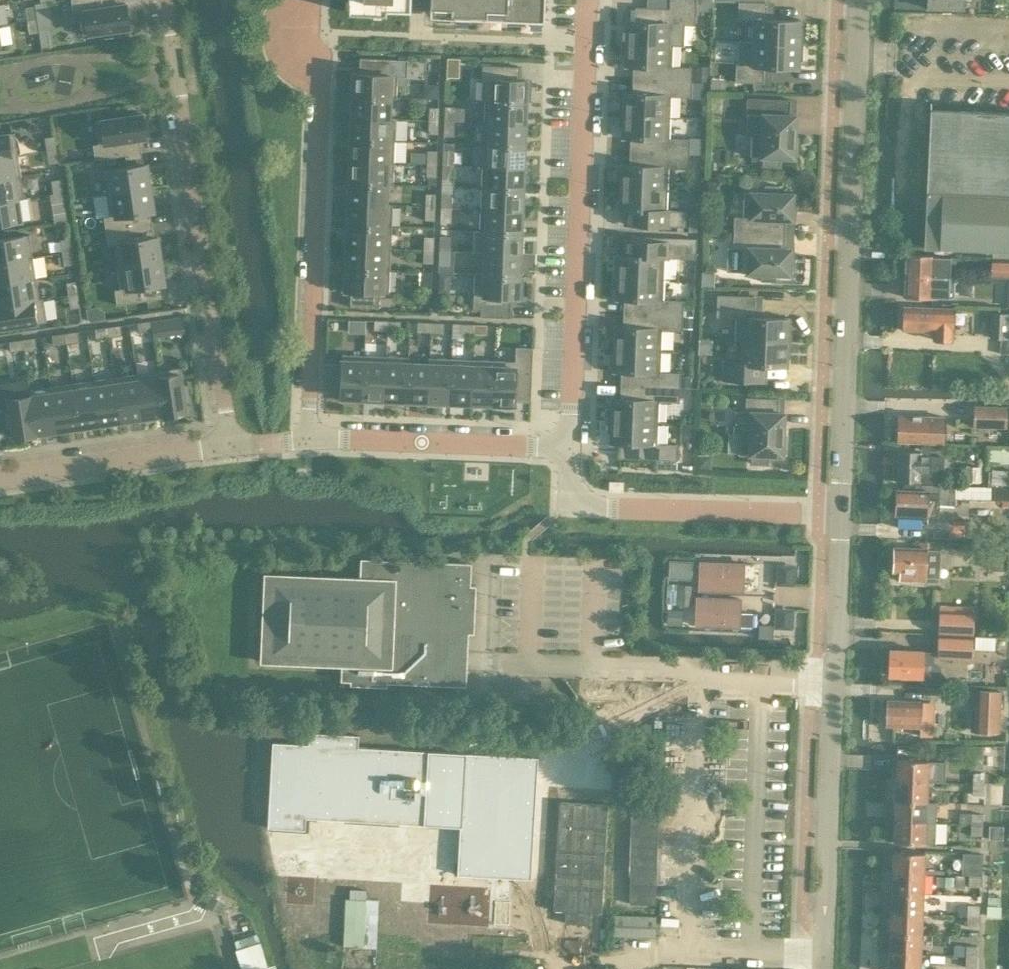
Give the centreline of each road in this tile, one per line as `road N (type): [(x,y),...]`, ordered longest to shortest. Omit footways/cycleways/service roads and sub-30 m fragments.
road 1 (residential): [(840,512),(859,0)]
road 2 (residential): [(228,447),(167,0)]
road 3 (residential): [(571,449),(587,0)]
road 4 (residential): [(497,665),(673,669),(696,686),(761,695),(759,799)]
road 5 (residential): [(322,74),(310,438)]
road 6 (unclassified): [(829,803),(840,512)]
road 7 (unclassified): [(840,512),(569,504)]
road 8 (residential): [(310,438),(571,449)]
road 9 (residential): [(0,481),(228,447)]
road 10 (residential): [(616,968),(660,955),(822,958)]
road 11 (unclassified): [(822,958),(829,803)]

